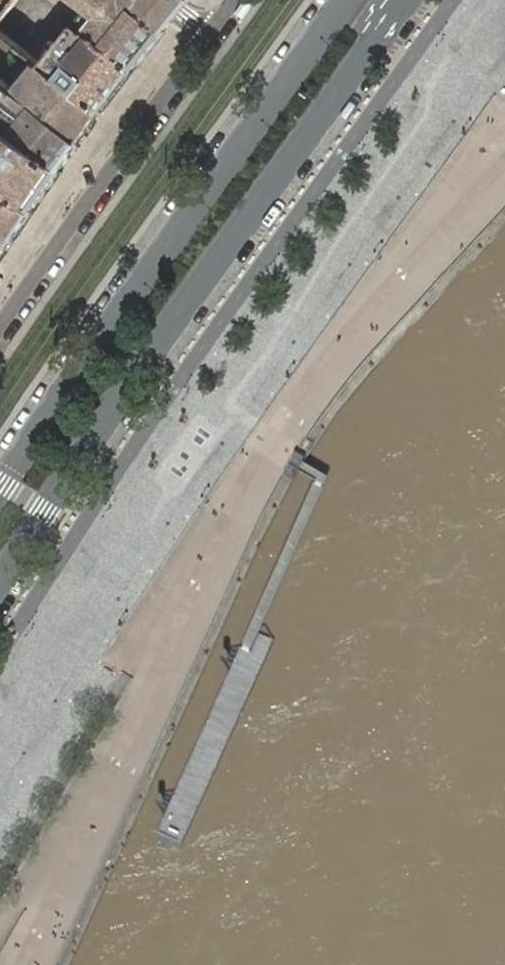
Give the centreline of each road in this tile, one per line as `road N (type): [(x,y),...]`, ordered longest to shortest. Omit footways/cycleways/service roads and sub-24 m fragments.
road 1 (secondary): [(0,582),(203,274),(405,0)]
road 2 (secondary): [(343,0),(0,489)]
road 3 (residential): [(0,328),(210,31)]

